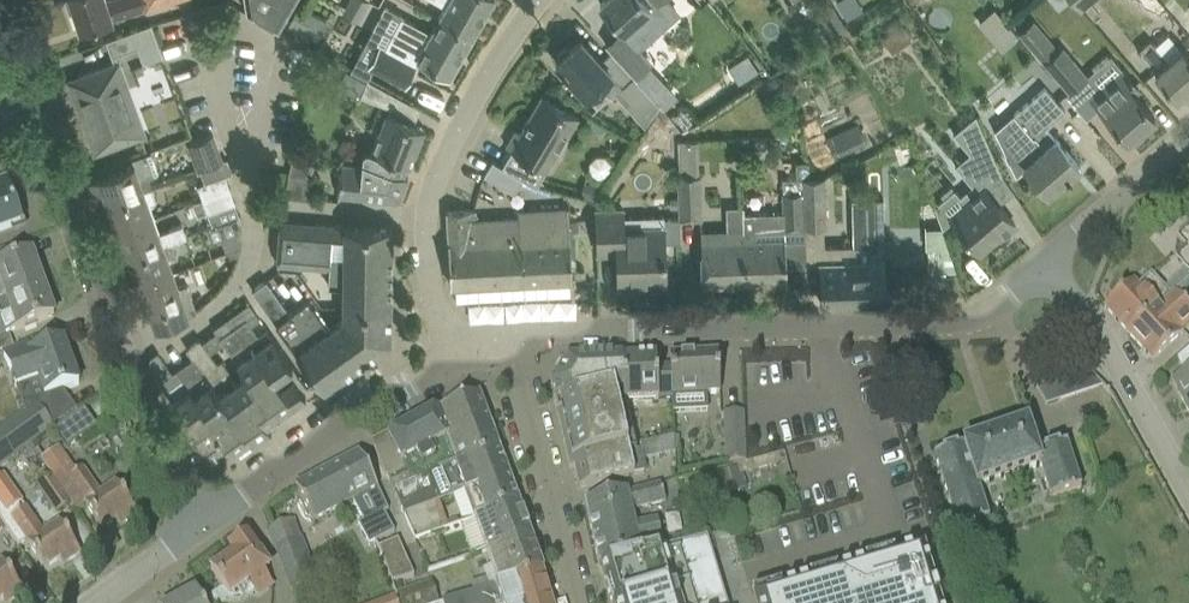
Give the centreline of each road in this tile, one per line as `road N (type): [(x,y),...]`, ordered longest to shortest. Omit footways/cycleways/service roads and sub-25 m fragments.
road 1 (residential): [(487,347),(545,331),(961,320),(1041,264)]
road 2 (residential): [(191,534),(33,104)]
road 3 (residential): [(455,355),(428,250),(427,211),(438,170),(474,100),(542,0)]
road 4 (residential): [(191,534),(455,355)]
road 5 (residential): [(1188,494),(1121,370),(1041,264)]
road 6 (residential): [(574,602),(507,379),(487,347)]
road 7 (residential): [(1041,264),(1188,134)]
road 8 (residential): [(93,602),(191,534)]

